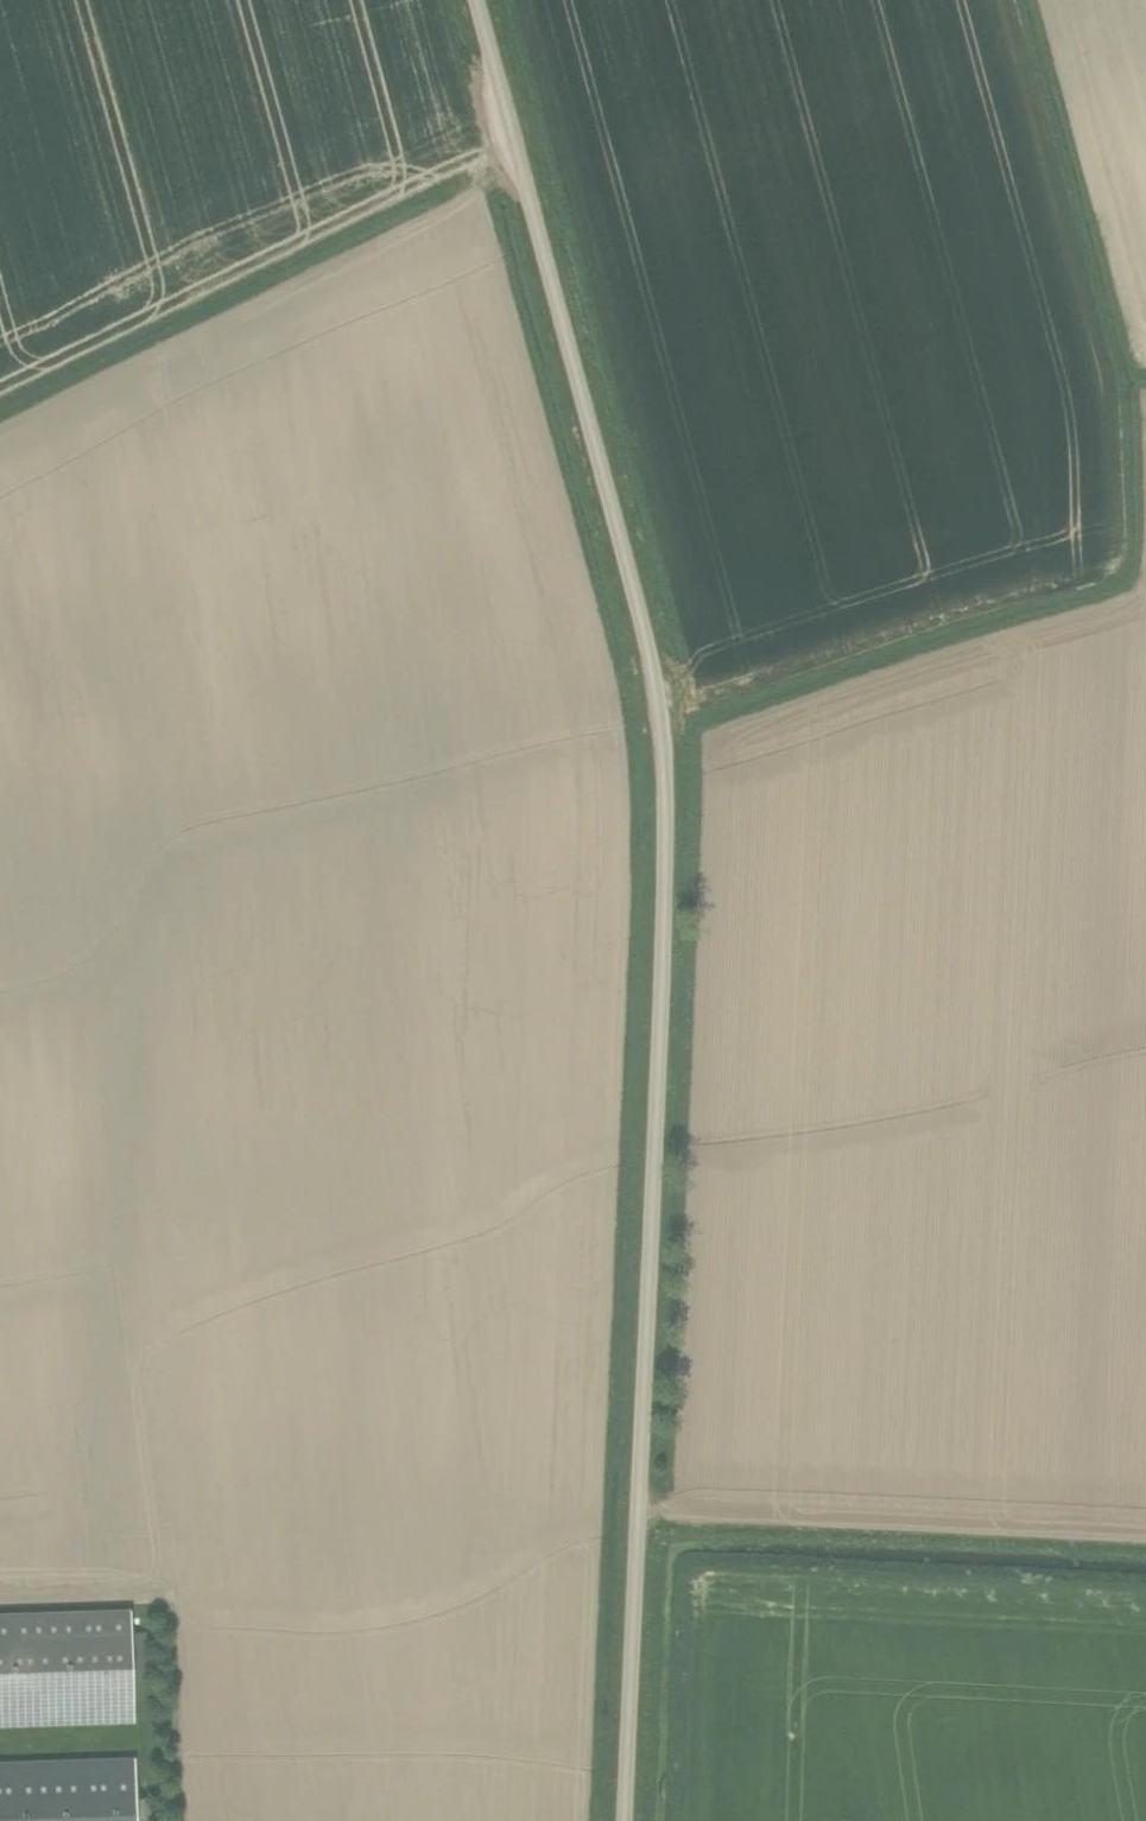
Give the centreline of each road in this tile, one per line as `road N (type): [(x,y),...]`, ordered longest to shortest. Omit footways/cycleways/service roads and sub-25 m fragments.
road 1 (unclassified): [(623,1820),(661,767),(649,667),(471,0)]

